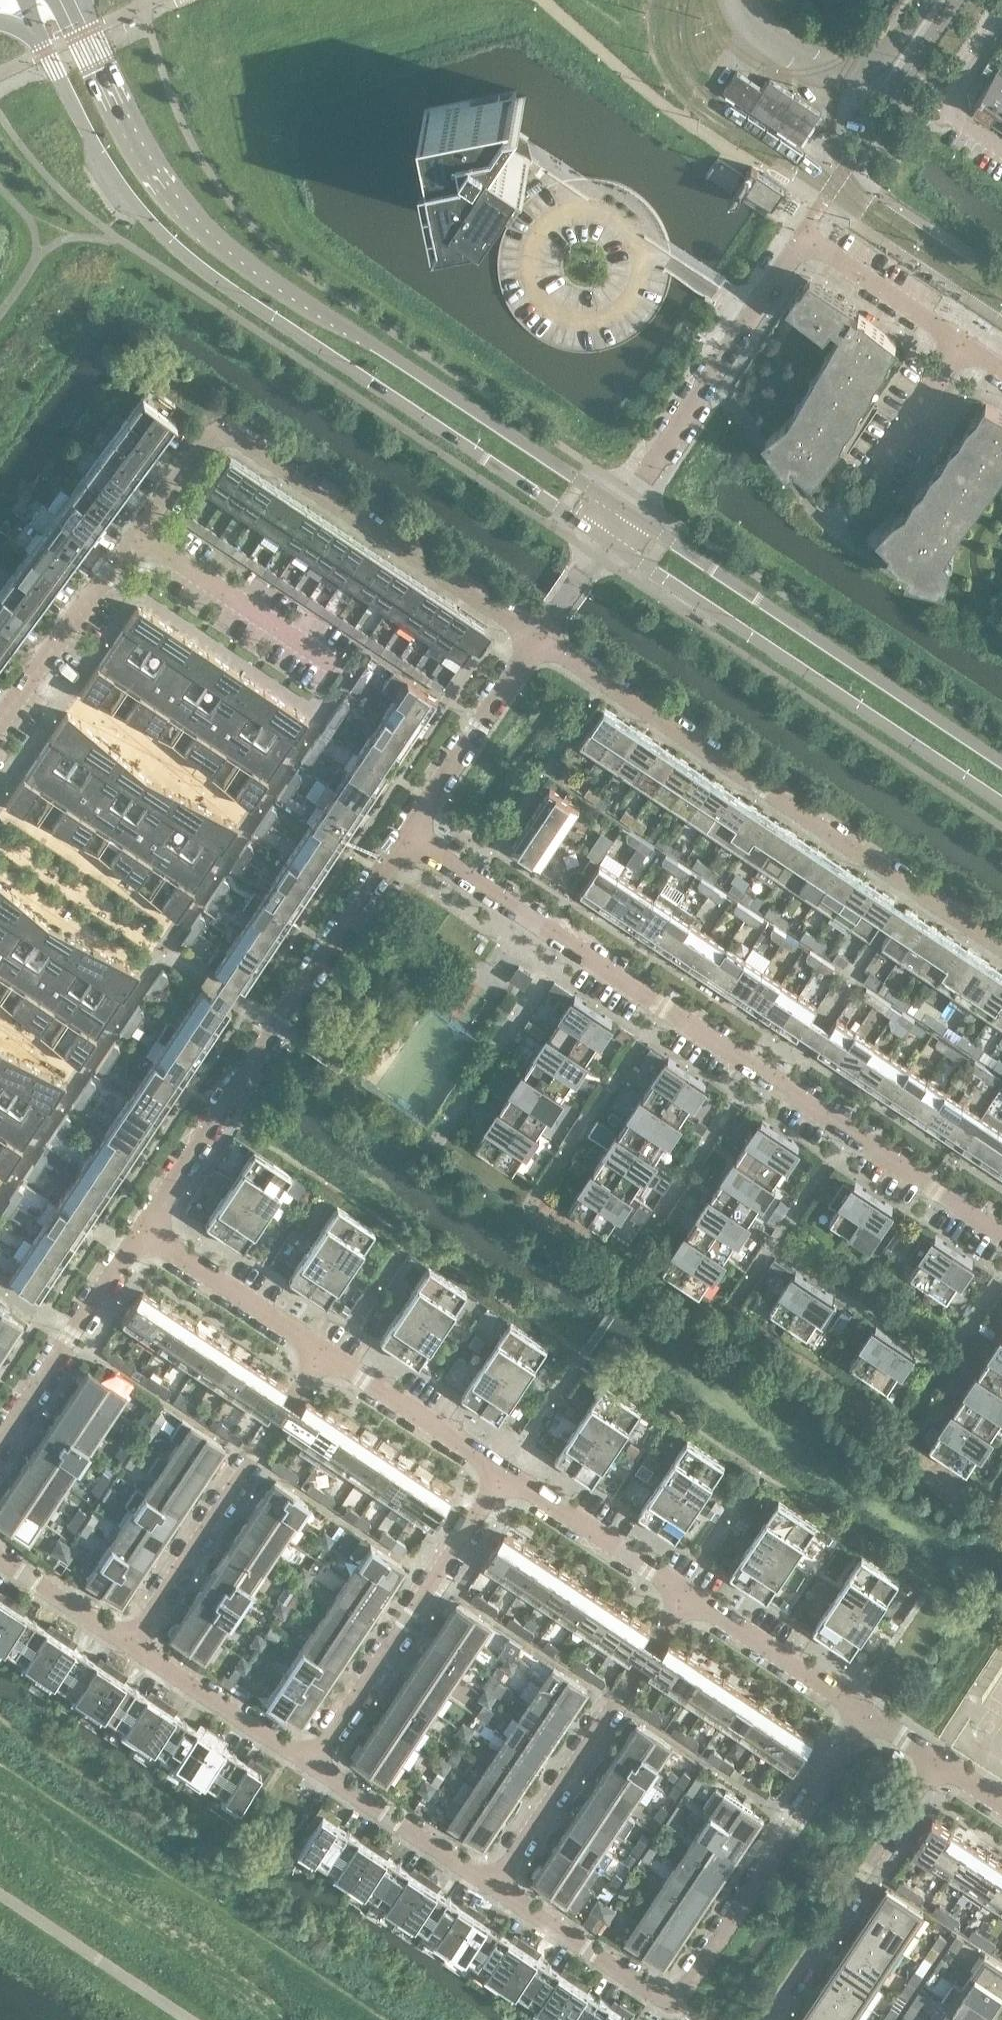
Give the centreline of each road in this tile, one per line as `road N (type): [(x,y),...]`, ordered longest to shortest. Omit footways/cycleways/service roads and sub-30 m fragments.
road 1 (secondary): [(24,0),(125,194),(174,247),(605,540)]
road 2 (secondary): [(625,511),(208,232),(145,152),(73,0)]
road 3 (residential): [(1001,1230),(407,838)]
road 4 (residential): [(1001,949),(538,641)]
road 5 (residential): [(142,1234),(407,838)]
road 6 (secondary): [(605,540),(1001,803)]
road 7 (secondary): [(1001,762),(625,511)]
road 8 (residential): [(538,641),(215,419)]
road 9 (unclassified): [(0,722),(215,419)]
road 10 (unclassified): [(323,1354),(129,1648)]
road 11 (unclassified): [(688,1597),(493,1889)]
road 12 (unclassified): [(505,1476),(311,1767)]
road 13 (residential): [(675,2009),(867,1717)]
road 14 (residential): [(625,511),(788,253),(810,236)]
road 15 (residential): [(764,2019),(943,1763)]
road 16 (residential): [(0,1445),(142,1234)]
road 17 (unclassified): [(740,0),(745,19),(779,51),(818,71),(863,69),(905,36),(931,0)]
road 18 (residential): [(407,838),(538,641)]
road 19 (residential): [(1001,367),(810,236)]
road 20 (residential): [(688,1597),(505,1476)]
road 21 (residential): [(505,1476),(323,1354)]
road 22 (unclassified): [(493,1889),(311,1767)]
road 23 (unclassified): [(493,1889),(675,2009)]
road 24 (unclassified): [(311,1767),(129,1648)]
road 25 (residential): [(323,1354),(142,1234)]
road 26 (residential): [(867,1717),(688,1597)]
road 27 (unclassified): [(129,1648),(0,1559)]
road 28 (residential): [(1001,149),(956,109),(1001,31)]
road 29 (residential): [(538,641),(605,540)]

